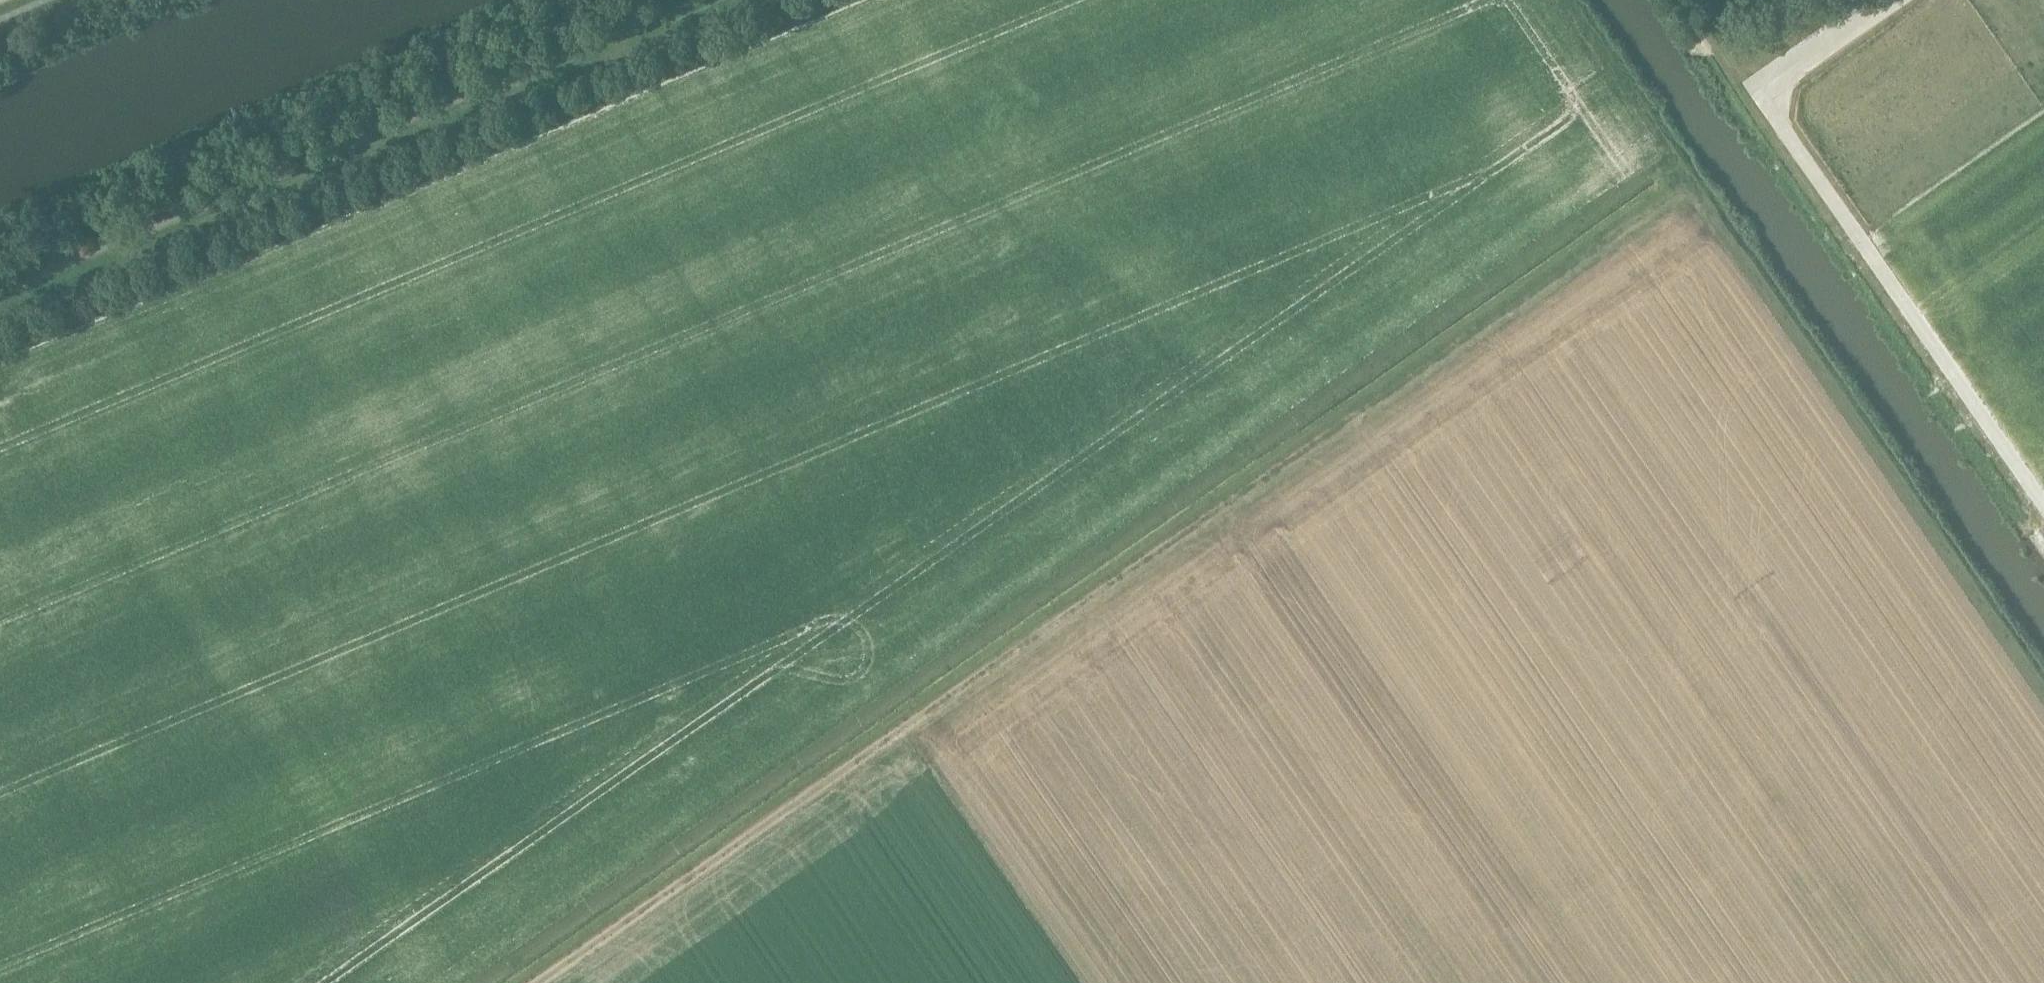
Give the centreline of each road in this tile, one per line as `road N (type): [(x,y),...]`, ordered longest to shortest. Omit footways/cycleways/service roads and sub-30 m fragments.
road 1 (unclassified): [(0,283),(670,0)]

